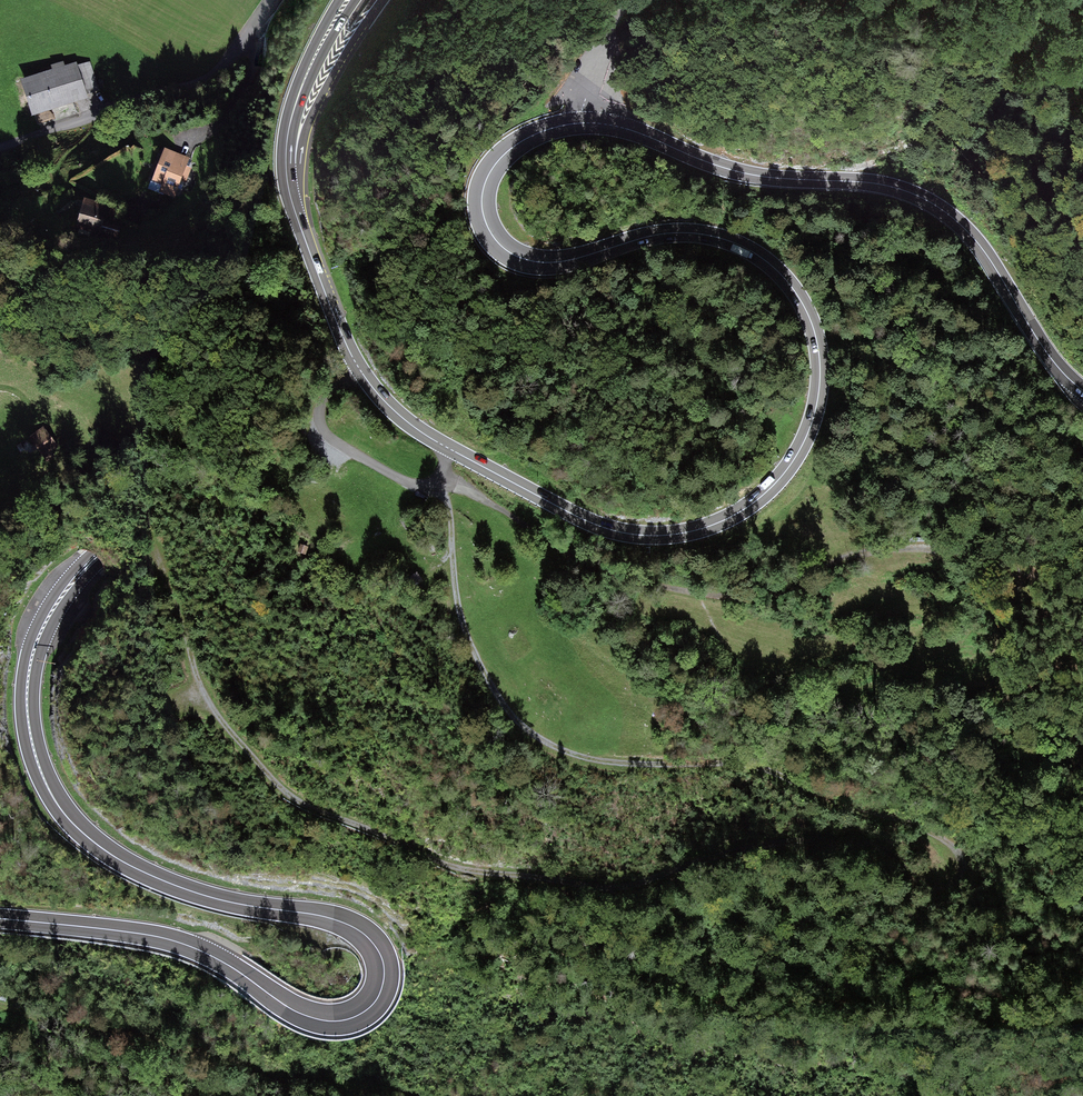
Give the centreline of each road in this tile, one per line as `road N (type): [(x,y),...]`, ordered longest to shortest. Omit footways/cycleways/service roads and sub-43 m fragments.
road 1 (primary): [(1082,390),(1048,354),(972,236),(927,200),(880,184),(739,172),(616,126),(554,127),(512,148),(487,177),(482,208),(501,246),(554,262),(653,235),(715,237),(780,274),(807,312),(818,350),(811,425),(765,493),(701,529),(623,533),(453,451),(390,407),(348,347),(292,201)]
road 2 (track): [(644,882),(703,862),(816,840),(890,852),(934,887),(956,884),(964,863),(925,828),(834,804),(745,763),(617,764),(533,735),(496,694),(467,633),(443,479),(551,542),(656,587),(755,596),(792,589),(866,552),(952,548),(1016,564),(1082,601)]
road 3 (primary): [(0,919),(183,944),(325,1021),(359,1015),(382,990),(379,952),(355,927),(170,884),(100,847),(58,805),(31,740),(28,675),(47,619),(96,557)]
road 4 (primary): [(869,0),(880,83),(873,148),(832,237),(779,293),(718,331),(647,357),(316,428),(268,445),(176,493),(96,557)]
road 5 (track): [(150,537),(205,695),(233,736),(298,801),(474,873),(601,890),(644,882)]
road 6 (residential): [(0,148),(219,67),(240,54),(274,0)]
road 7 (tertiary): [(292,201),(315,109),(383,0)]
road 8 (primary): [(292,201),(286,162),(294,109),(348,0)]
road 9 (track): [(578,123),(612,37),(641,0)]

